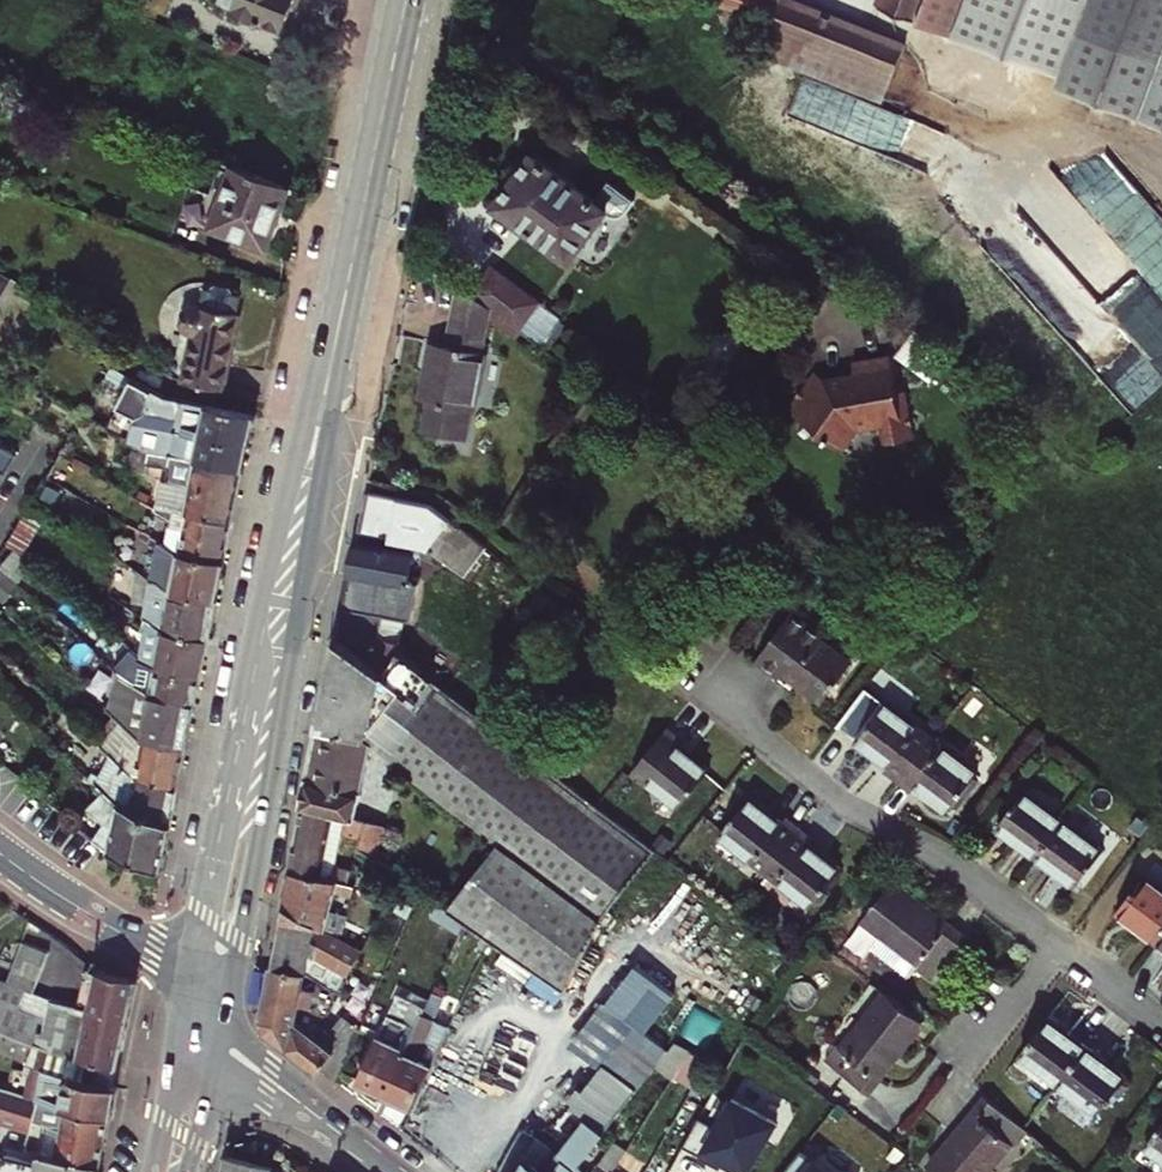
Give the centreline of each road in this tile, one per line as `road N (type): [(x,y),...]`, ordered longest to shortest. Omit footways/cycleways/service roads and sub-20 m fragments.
road 1 (primary): [(230,997),(273,775),(349,281)]
road 2 (primary): [(349,281),(266,578),(191,975)]
road 3 (residential): [(686,677),(848,807),(954,862),(1161,1023)]
road 4 (primary): [(407,0),(349,281)]
road 5 (secondary): [(0,854),(191,975)]
road 6 (secondary): [(221,1044),(389,1171)]
road 7 (primary): [(183,1019),(157,1171)]
road 8 (primary): [(190,1171),(221,1044)]

